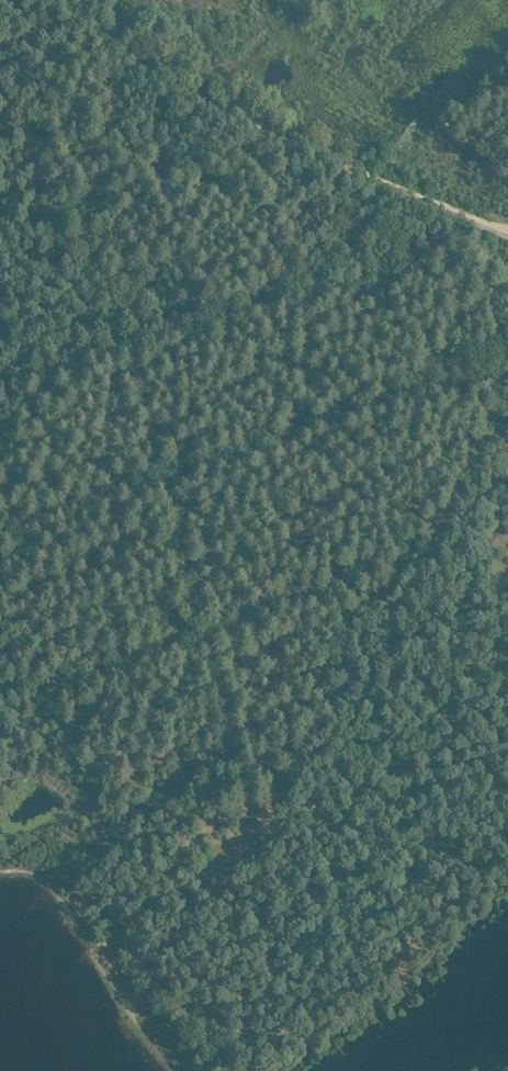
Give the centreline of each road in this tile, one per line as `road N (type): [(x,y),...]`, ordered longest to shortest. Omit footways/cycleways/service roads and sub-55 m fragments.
road 1 (track): [(70,0),(113,48),(214,110),(507,232)]
road 2 (track): [(472,223),(0,379)]

